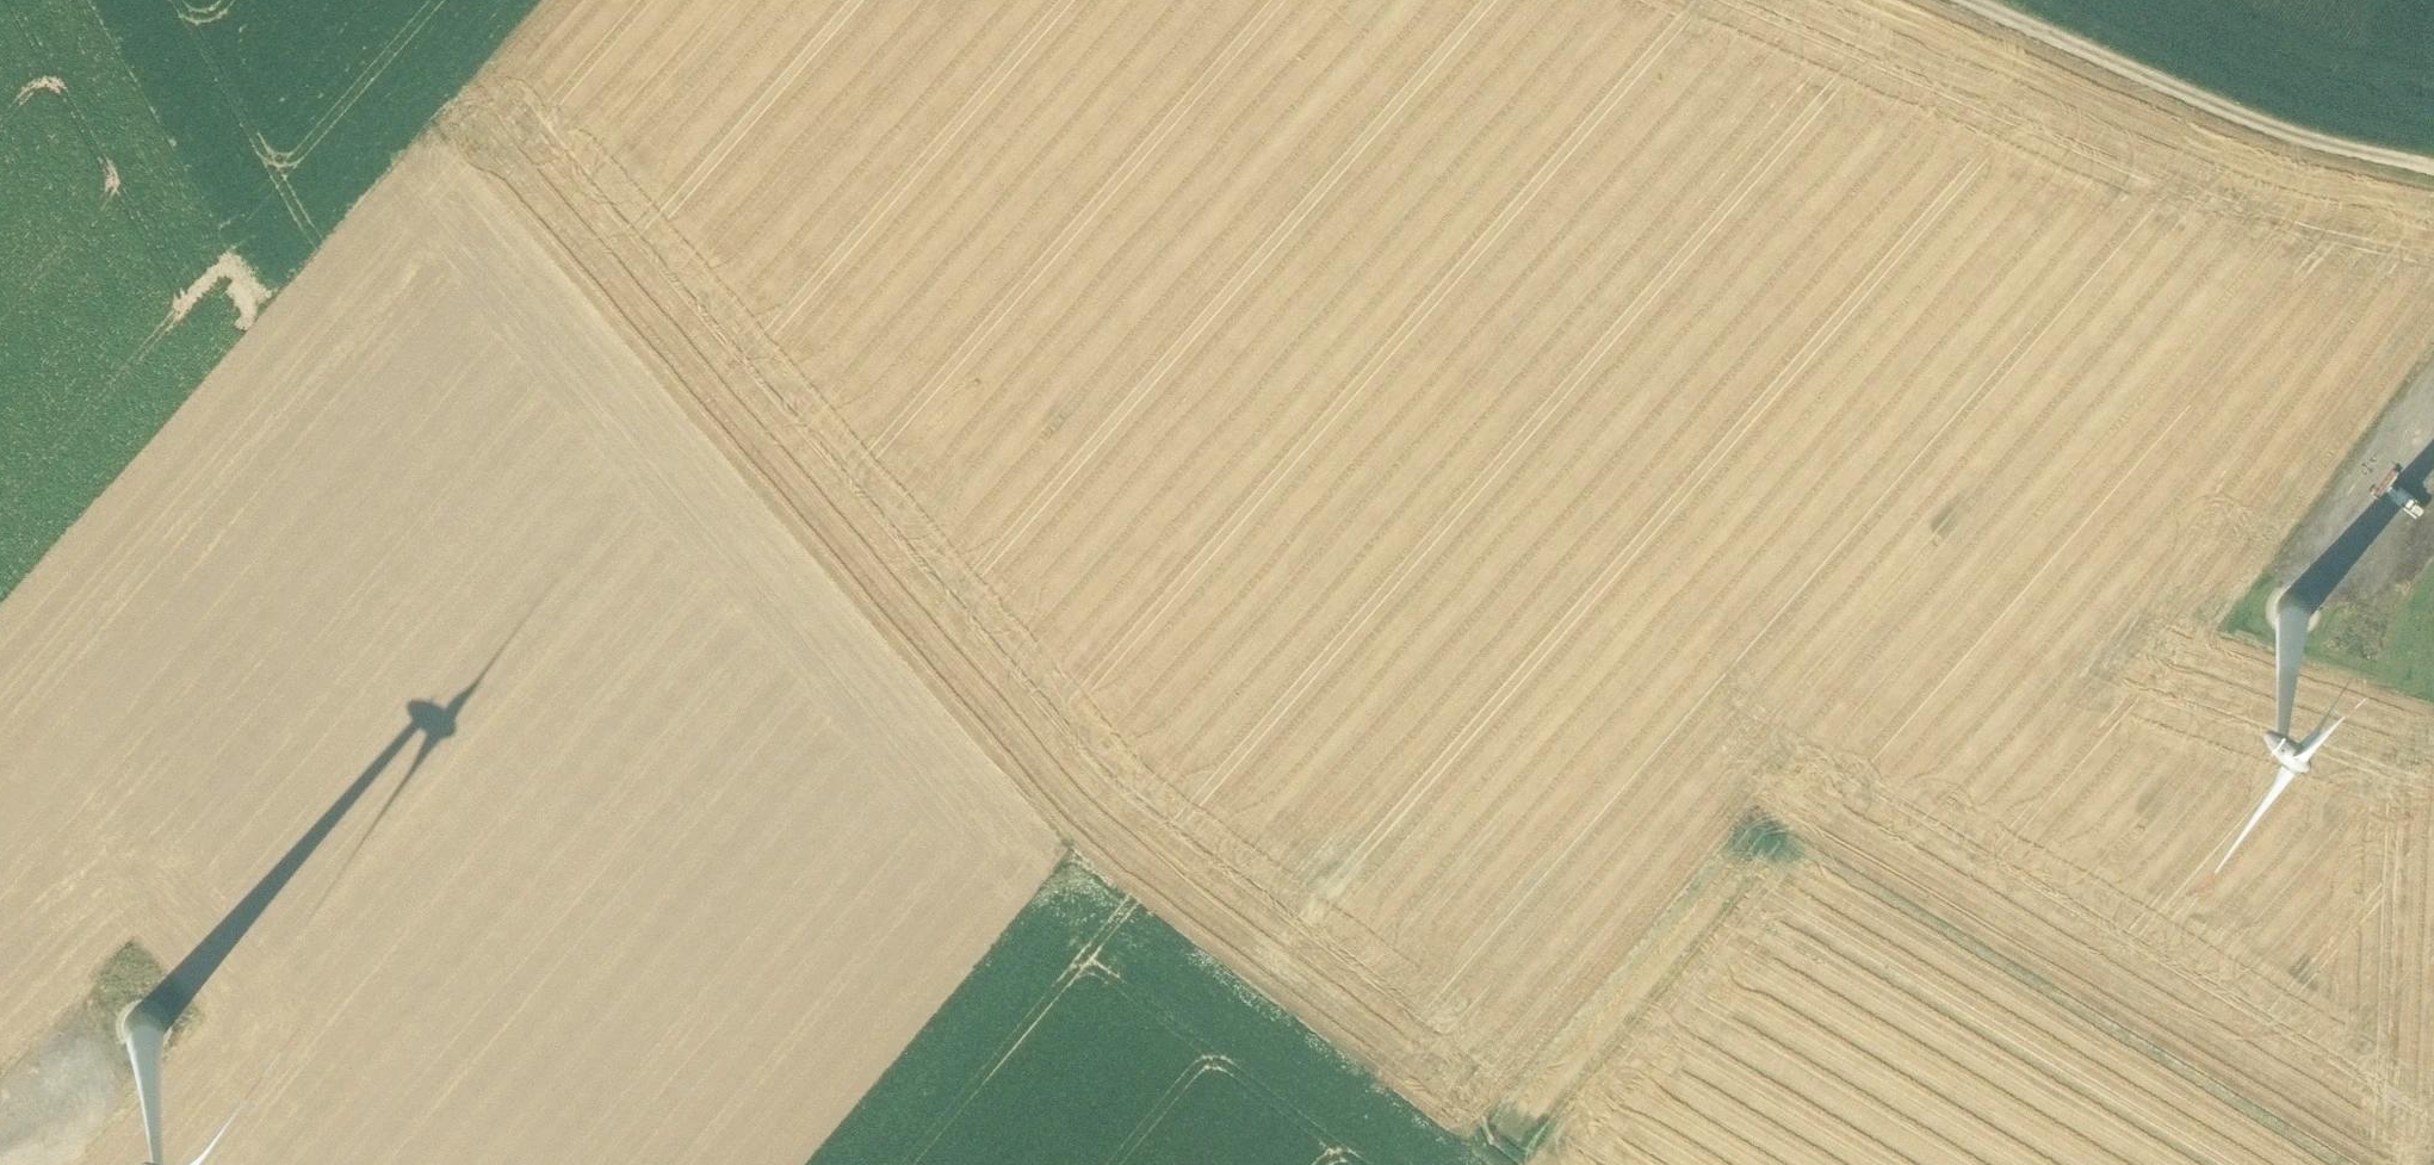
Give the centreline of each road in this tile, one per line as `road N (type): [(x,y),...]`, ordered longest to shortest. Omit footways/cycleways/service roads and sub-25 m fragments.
road 1 (track): [(1977,0),(2304,135),(2433,164)]

